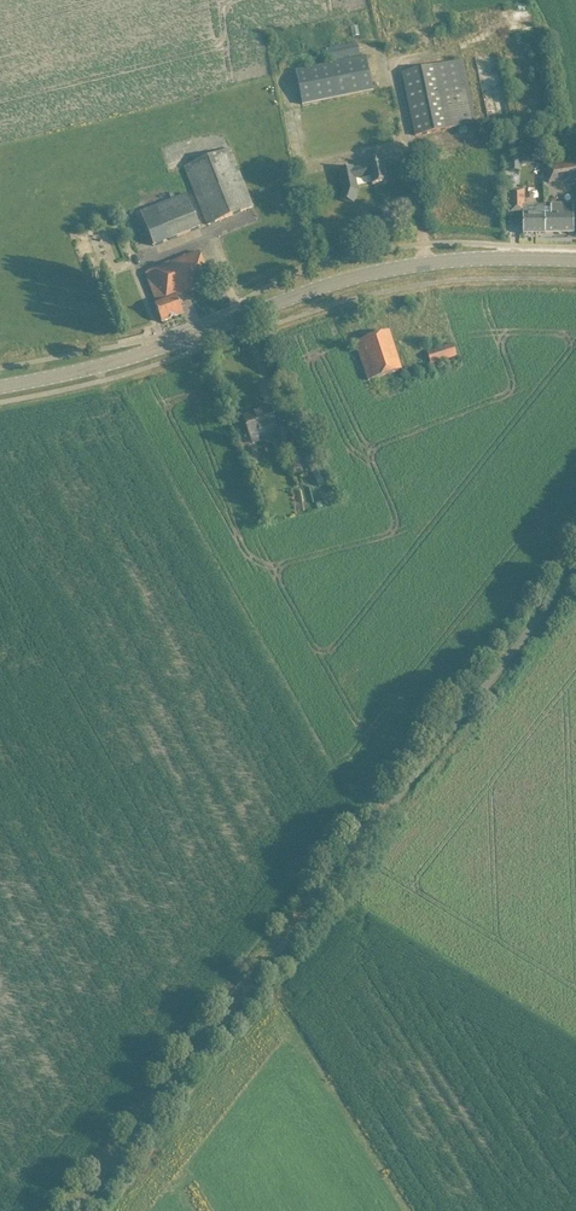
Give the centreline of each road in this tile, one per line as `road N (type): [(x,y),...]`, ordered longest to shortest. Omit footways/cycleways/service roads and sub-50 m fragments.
road 1 (tertiary): [(0,387),(136,356),(381,271),(460,260),(575,260)]

